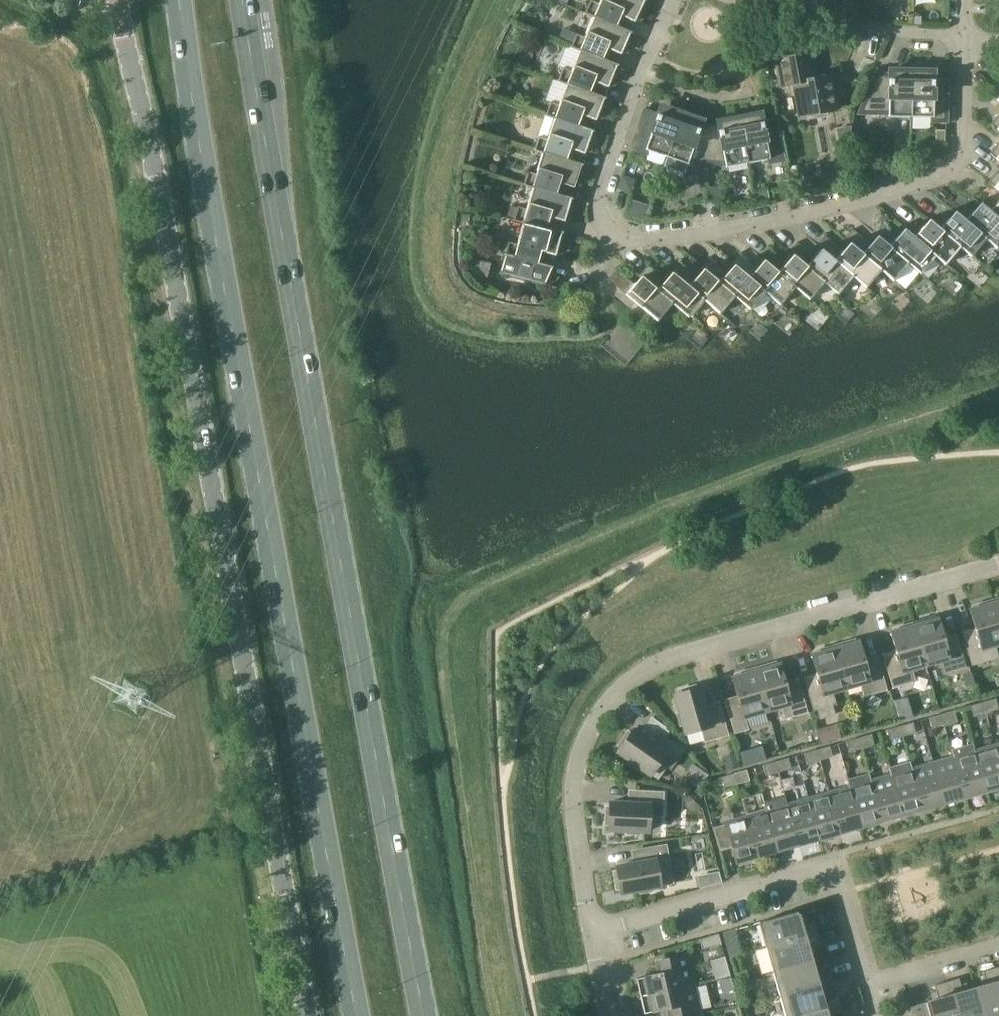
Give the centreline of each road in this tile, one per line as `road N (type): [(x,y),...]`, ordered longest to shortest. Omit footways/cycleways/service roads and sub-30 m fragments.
road 1 (primary): [(435,1015),(308,385),(242,0)]
road 2 (unclassified): [(310,1015),(119,0)]
road 3 (primary): [(178,0),(193,129),(356,1015)]
road 4 (residential): [(970,42),(960,154),(947,174),(795,216),(644,242),(605,220),(602,191),(674,0)]
road 5 (residential): [(998,566),(669,661),(612,688),(584,728),(573,764),(571,804),(592,934)]
road 6 (residential): [(871,985),(832,864),(592,934)]
road 7 (residential): [(819,21),(970,42)]
road 8 (residential): [(871,985),(998,949)]

